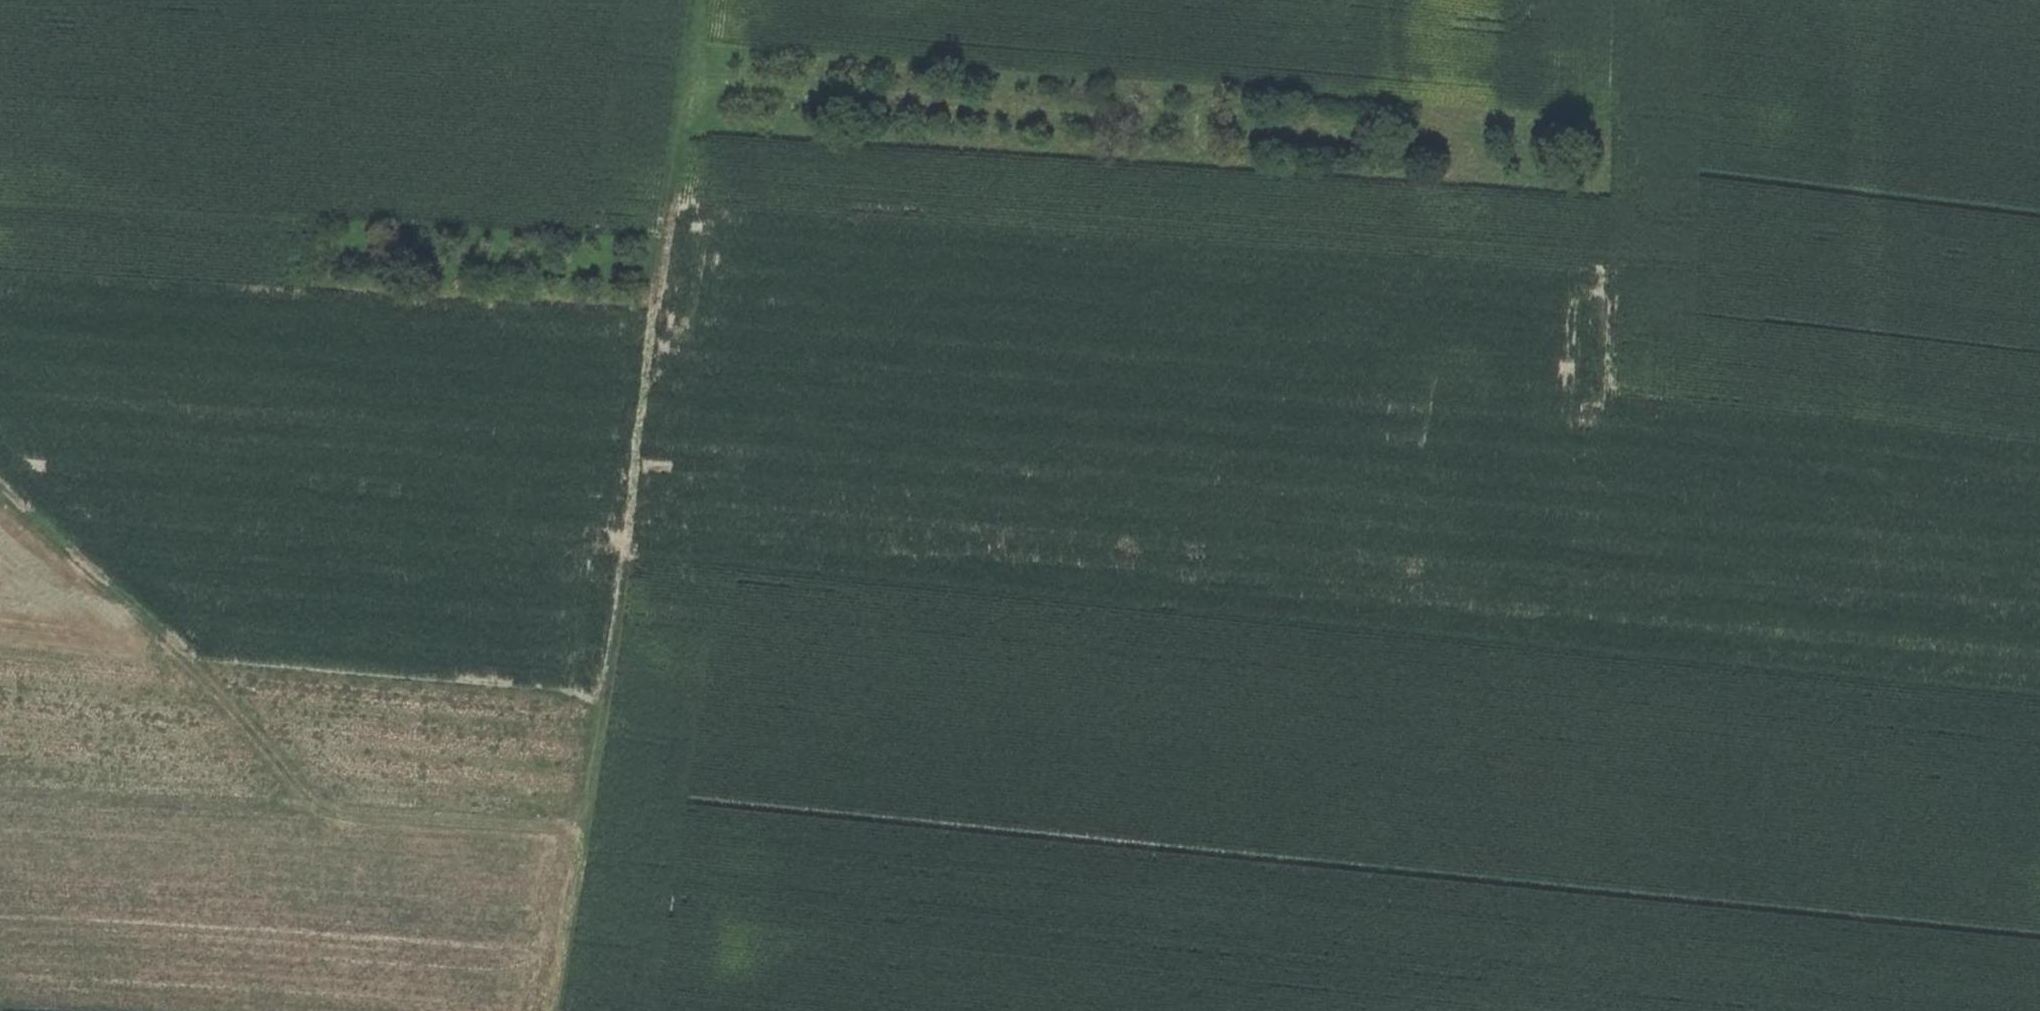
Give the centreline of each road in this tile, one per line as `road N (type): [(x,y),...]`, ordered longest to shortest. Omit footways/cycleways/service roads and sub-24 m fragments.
road 1 (track): [(554,1010),(705,0)]
road 2 (track): [(488,1010),(235,713),(0,490)]

